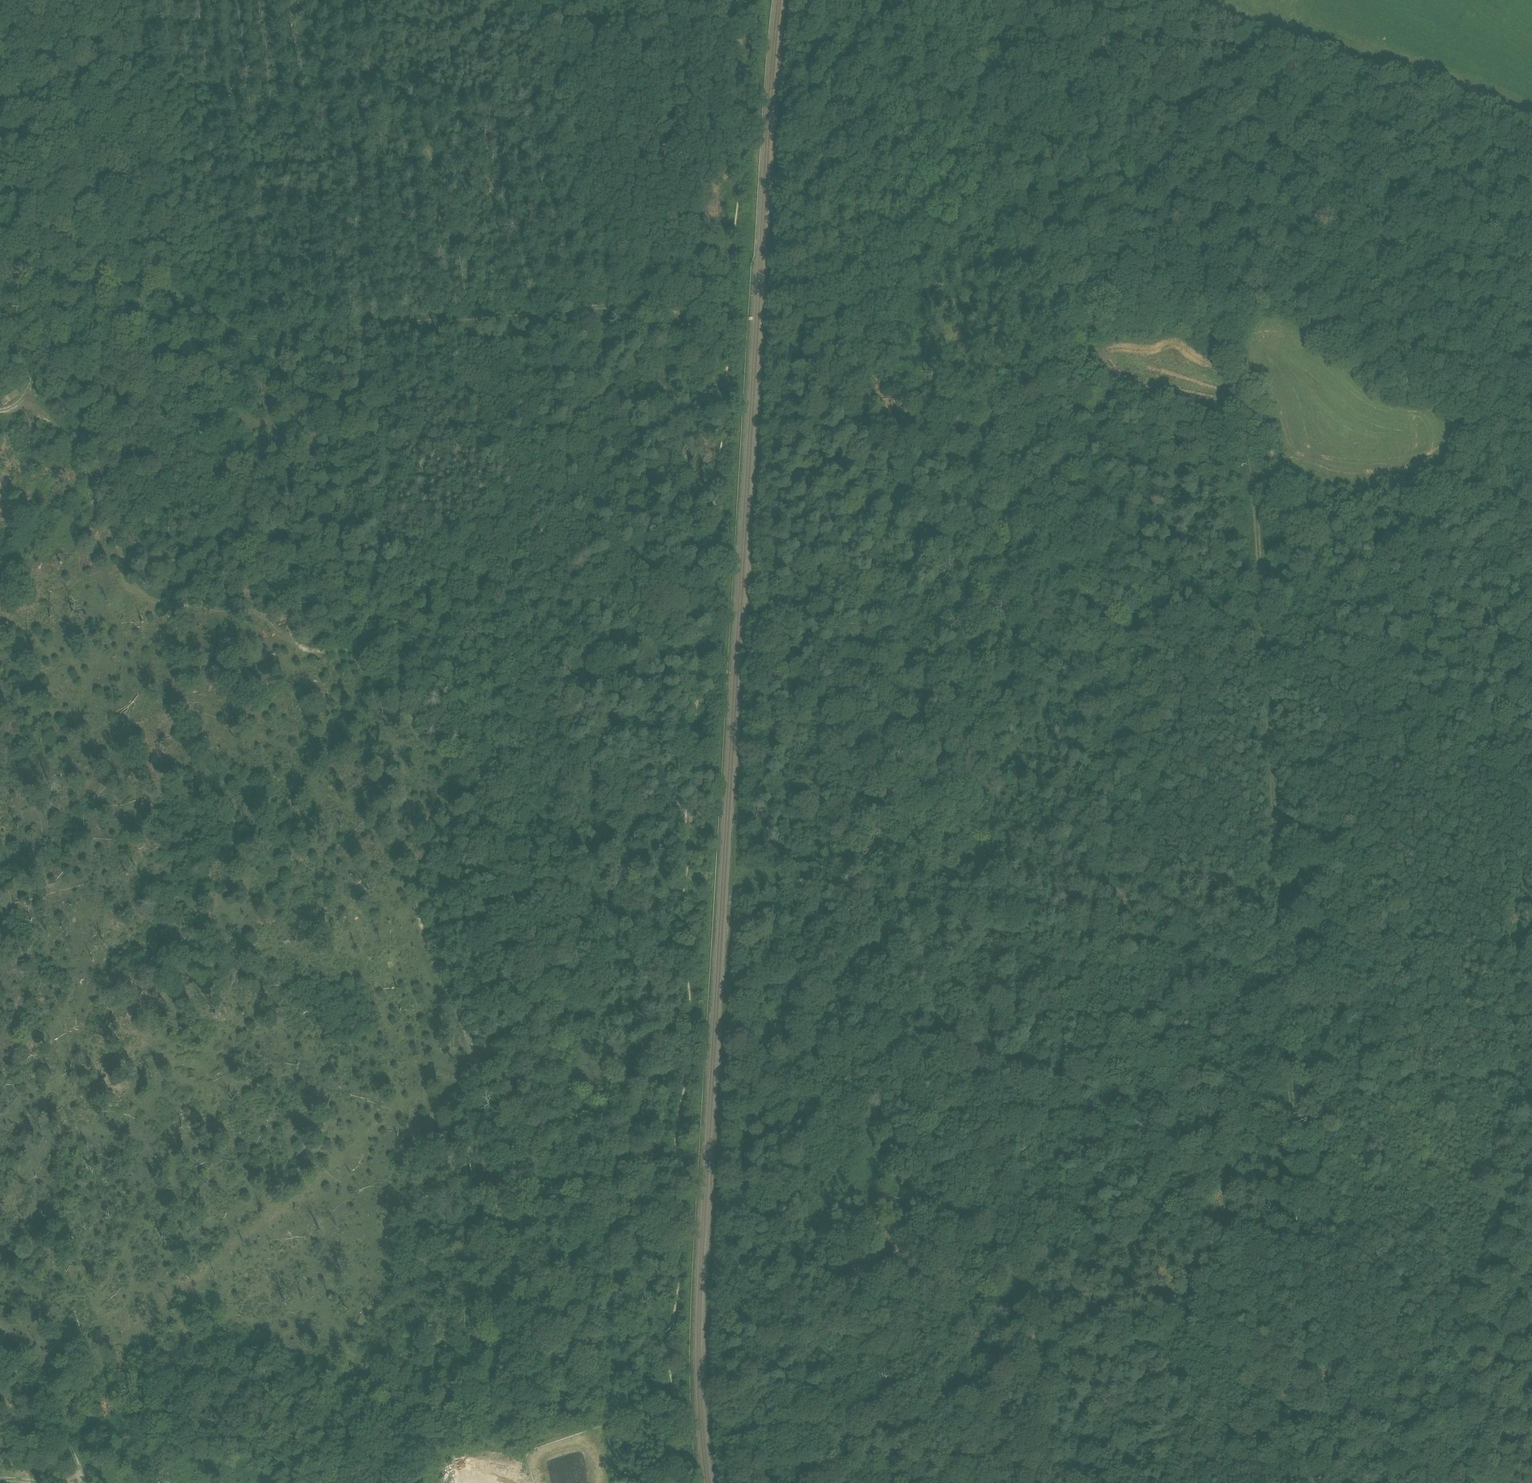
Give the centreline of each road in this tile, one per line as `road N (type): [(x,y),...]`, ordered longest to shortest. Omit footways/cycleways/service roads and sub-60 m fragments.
road 1 (track): [(408,1482),(356,1422),(346,1392),(362,1331),(406,1285),(416,1151),(470,1066),(463,1027),(413,921),(458,775),(354,660),(304,655),(242,621),(178,609),(123,584),(86,488),(52,430),(0,416)]
road 2 (track): [(1314,1482),(1272,903),(1257,465)]
road 3 (track): [(52,430),(37,384),(38,343),(59,294),(106,275),(153,282),(247,343),(298,351),(733,263)]
road 4 (track): [(178,0),(203,312)]
road 5 (track): [(85,1482),(31,1357),(0,1325)]

